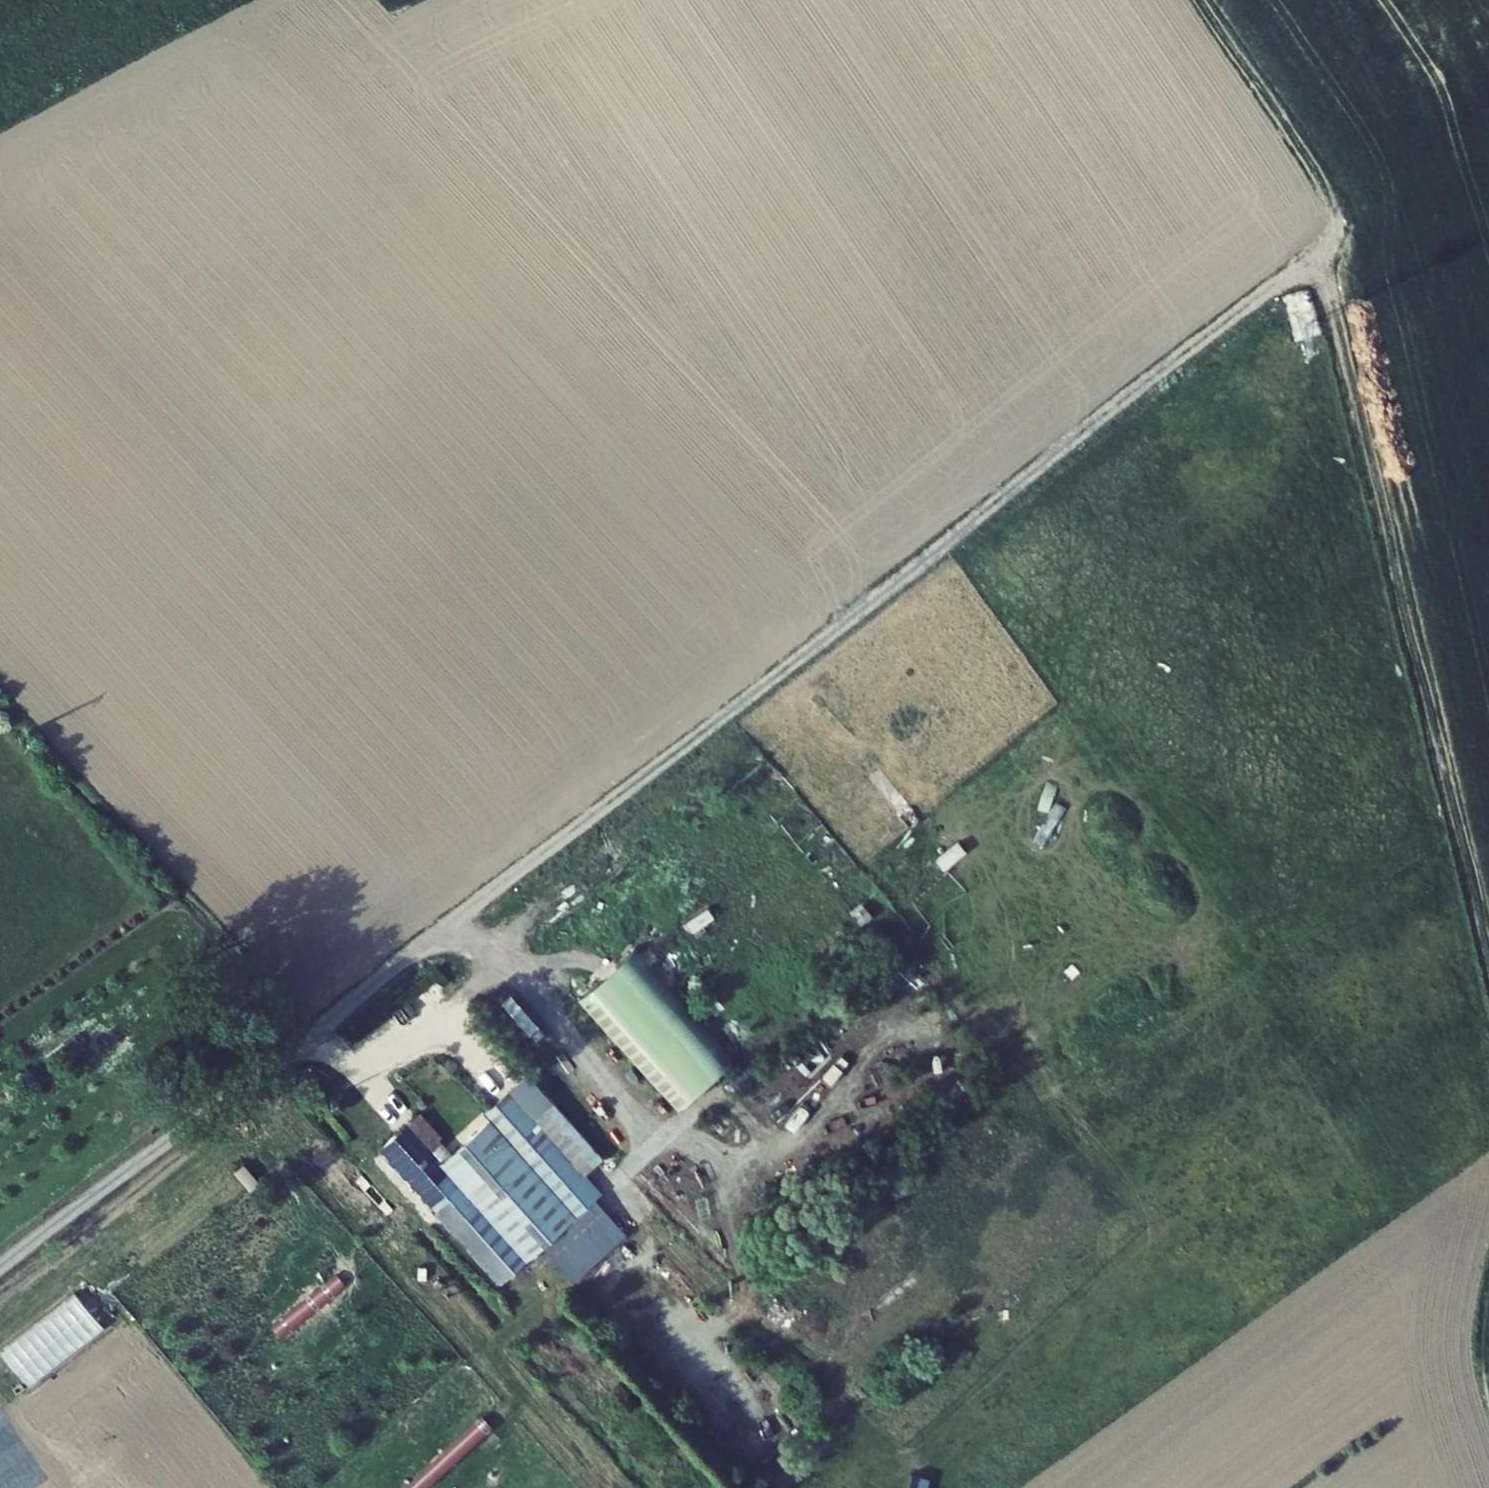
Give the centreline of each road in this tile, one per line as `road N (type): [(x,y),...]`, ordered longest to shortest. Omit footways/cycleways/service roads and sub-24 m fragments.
road 1 (track): [(1324,261),(1278,280),(0,1265)]

